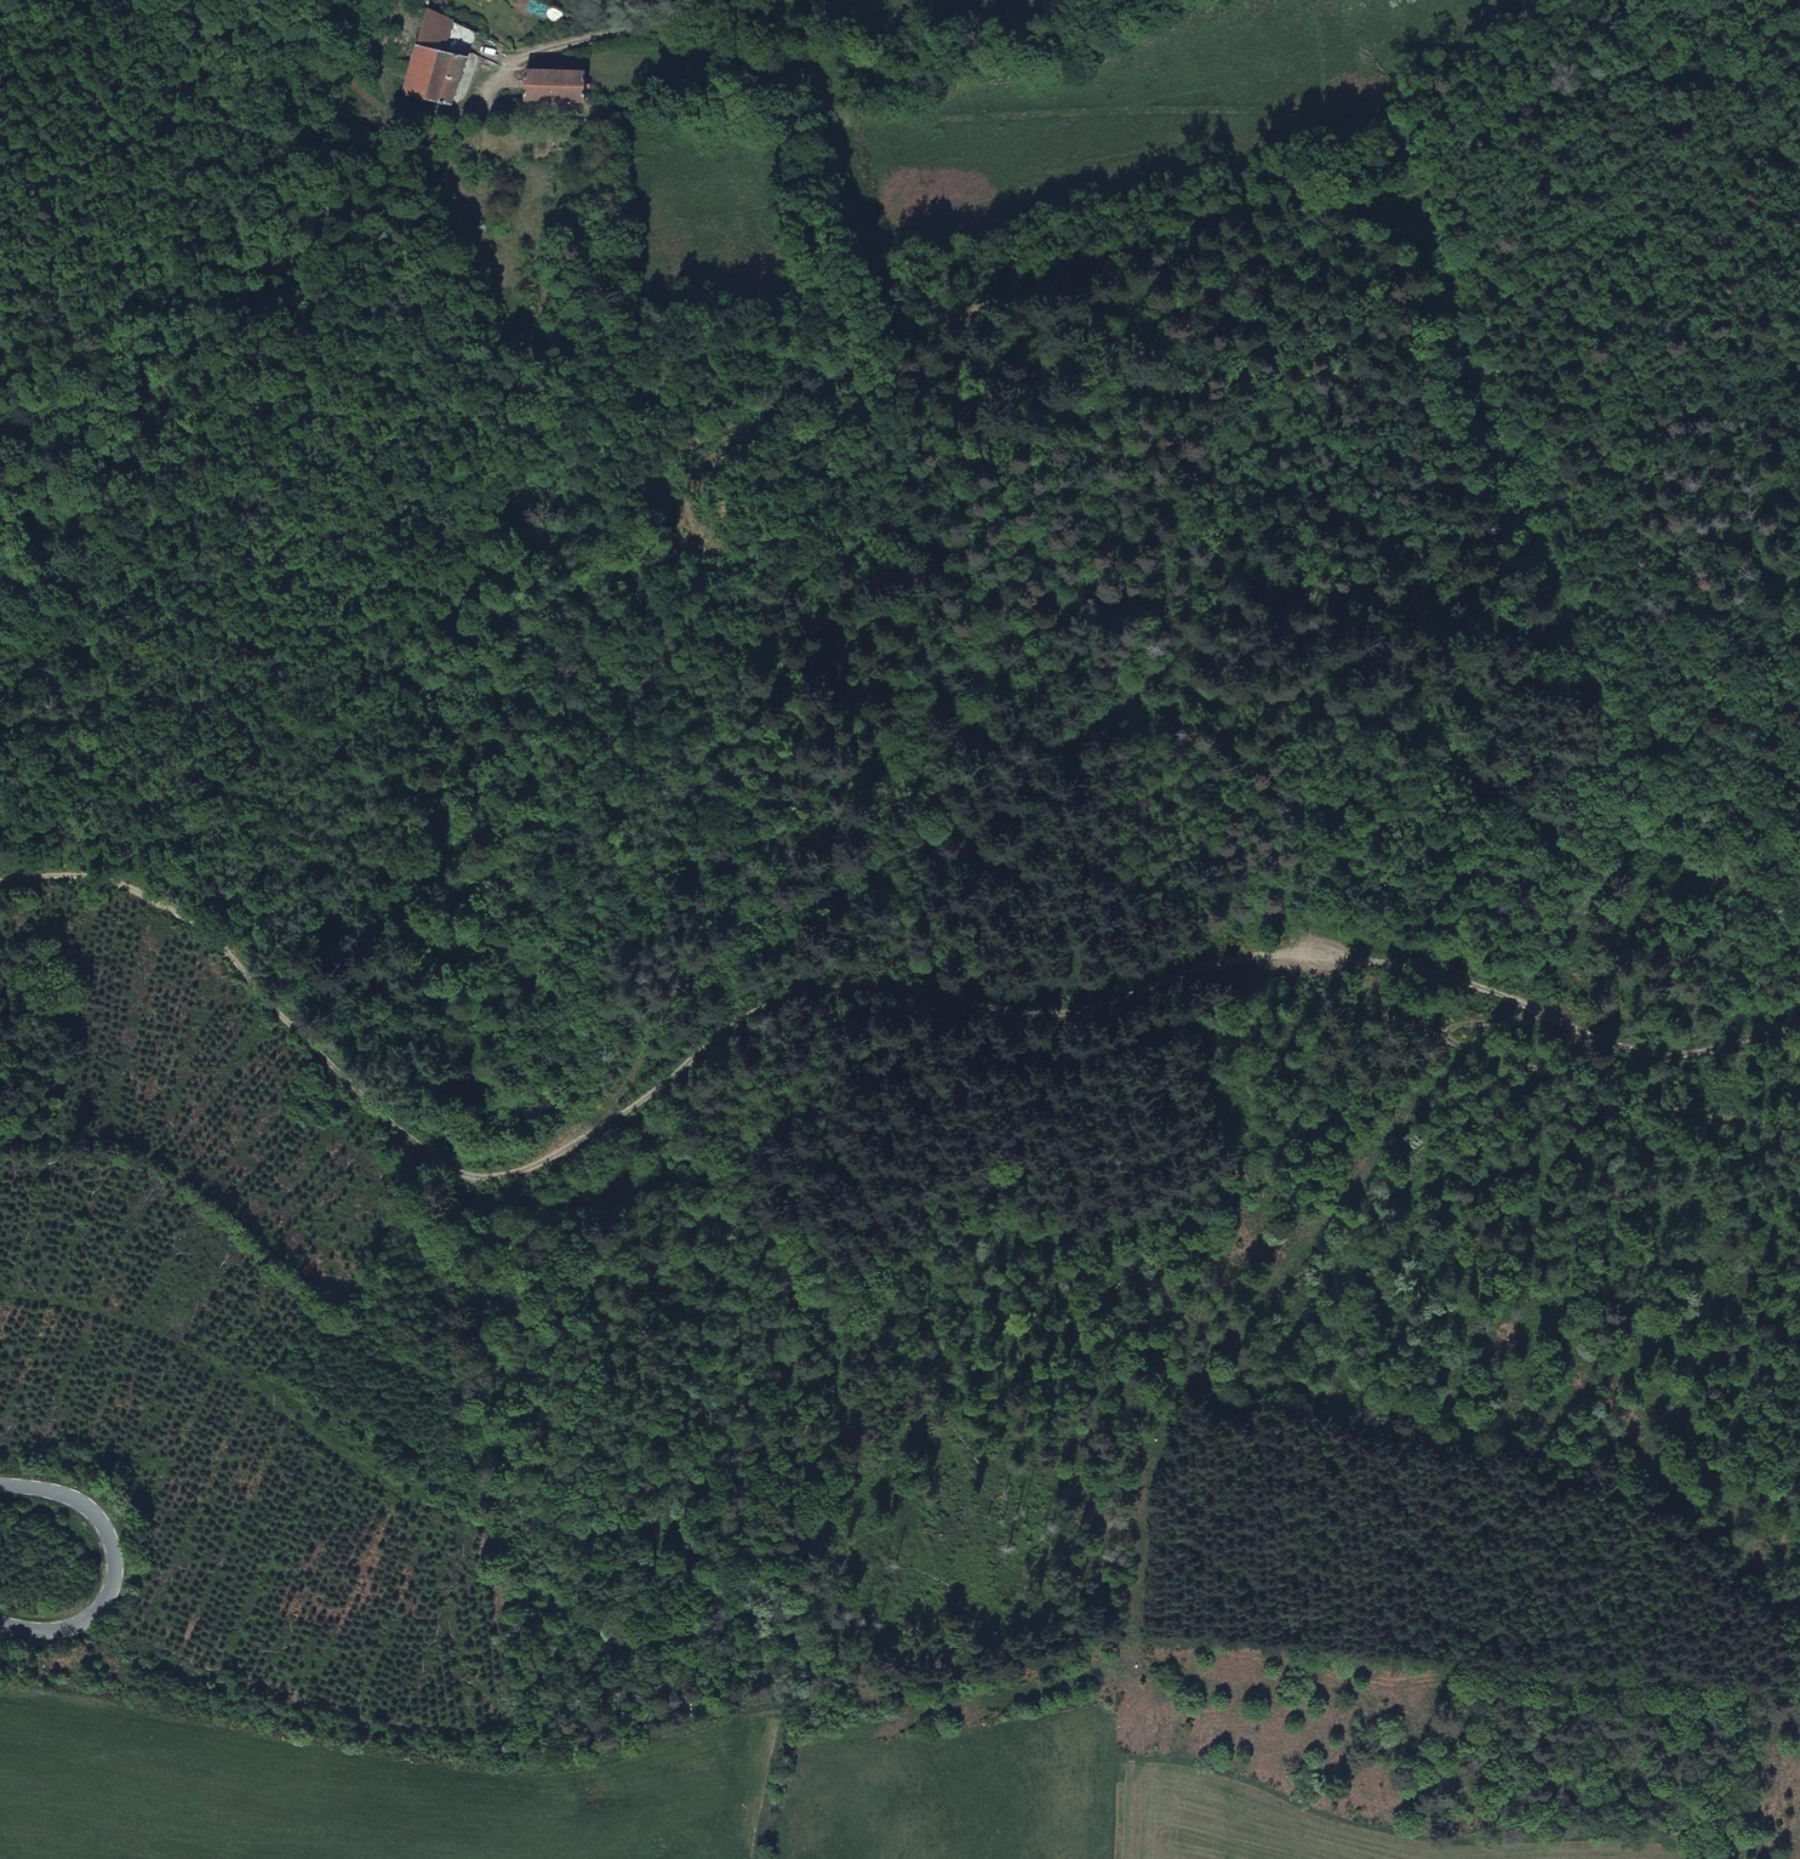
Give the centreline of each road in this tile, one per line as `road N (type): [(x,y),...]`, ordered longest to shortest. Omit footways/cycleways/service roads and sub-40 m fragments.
road 1 (track): [(0,856),(102,872),(216,936),(262,999),(407,1137),(512,1184),(574,1157),(791,905),(1050,784),(1283,606),(1000,641),(789,602),(682,522),(714,459),(837,370),(1043,277),(1225,207),(1399,183),(1585,75),(1799,103)]
road 2 (track): [(634,1087),(833,983),(1017,995),(1177,965),(1370,948),(1678,1053),(1799,1017)]
road 3 (unclassified): [(0,1485),(76,1497),(98,1517),(115,1570),(108,1596),(89,1618),(47,1631),(0,1624)]

